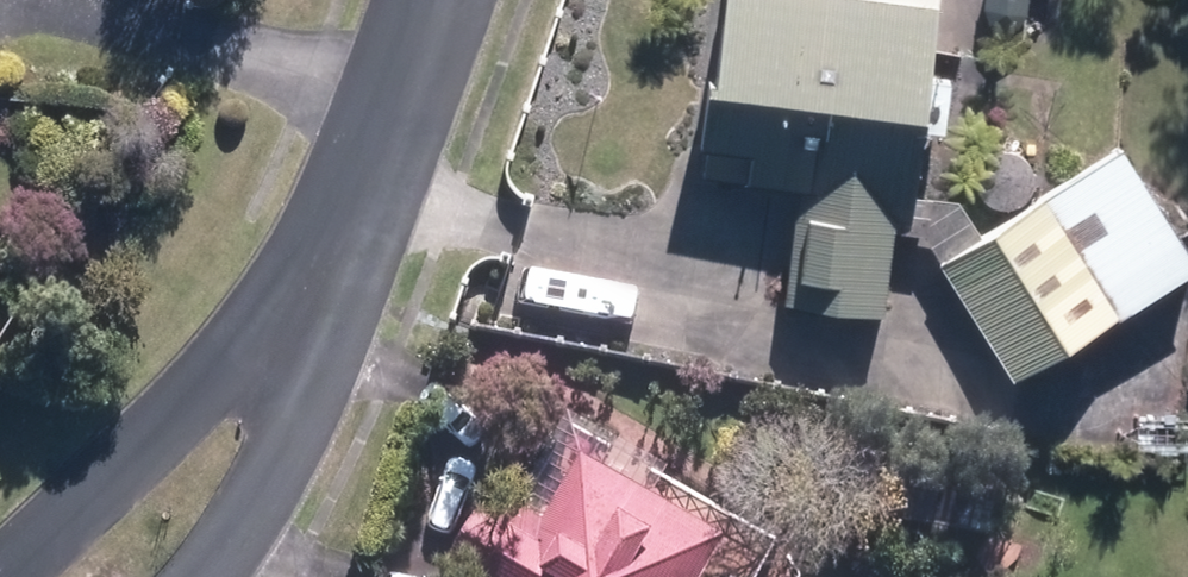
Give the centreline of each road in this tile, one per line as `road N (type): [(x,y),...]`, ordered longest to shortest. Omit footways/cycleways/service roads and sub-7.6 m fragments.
road 1 (residential): [(4,576),(268,326),(366,214)]
road 2 (residential): [(366,214),(299,407),(254,503),(204,576)]
road 3 (residential): [(441,0),(366,214)]

